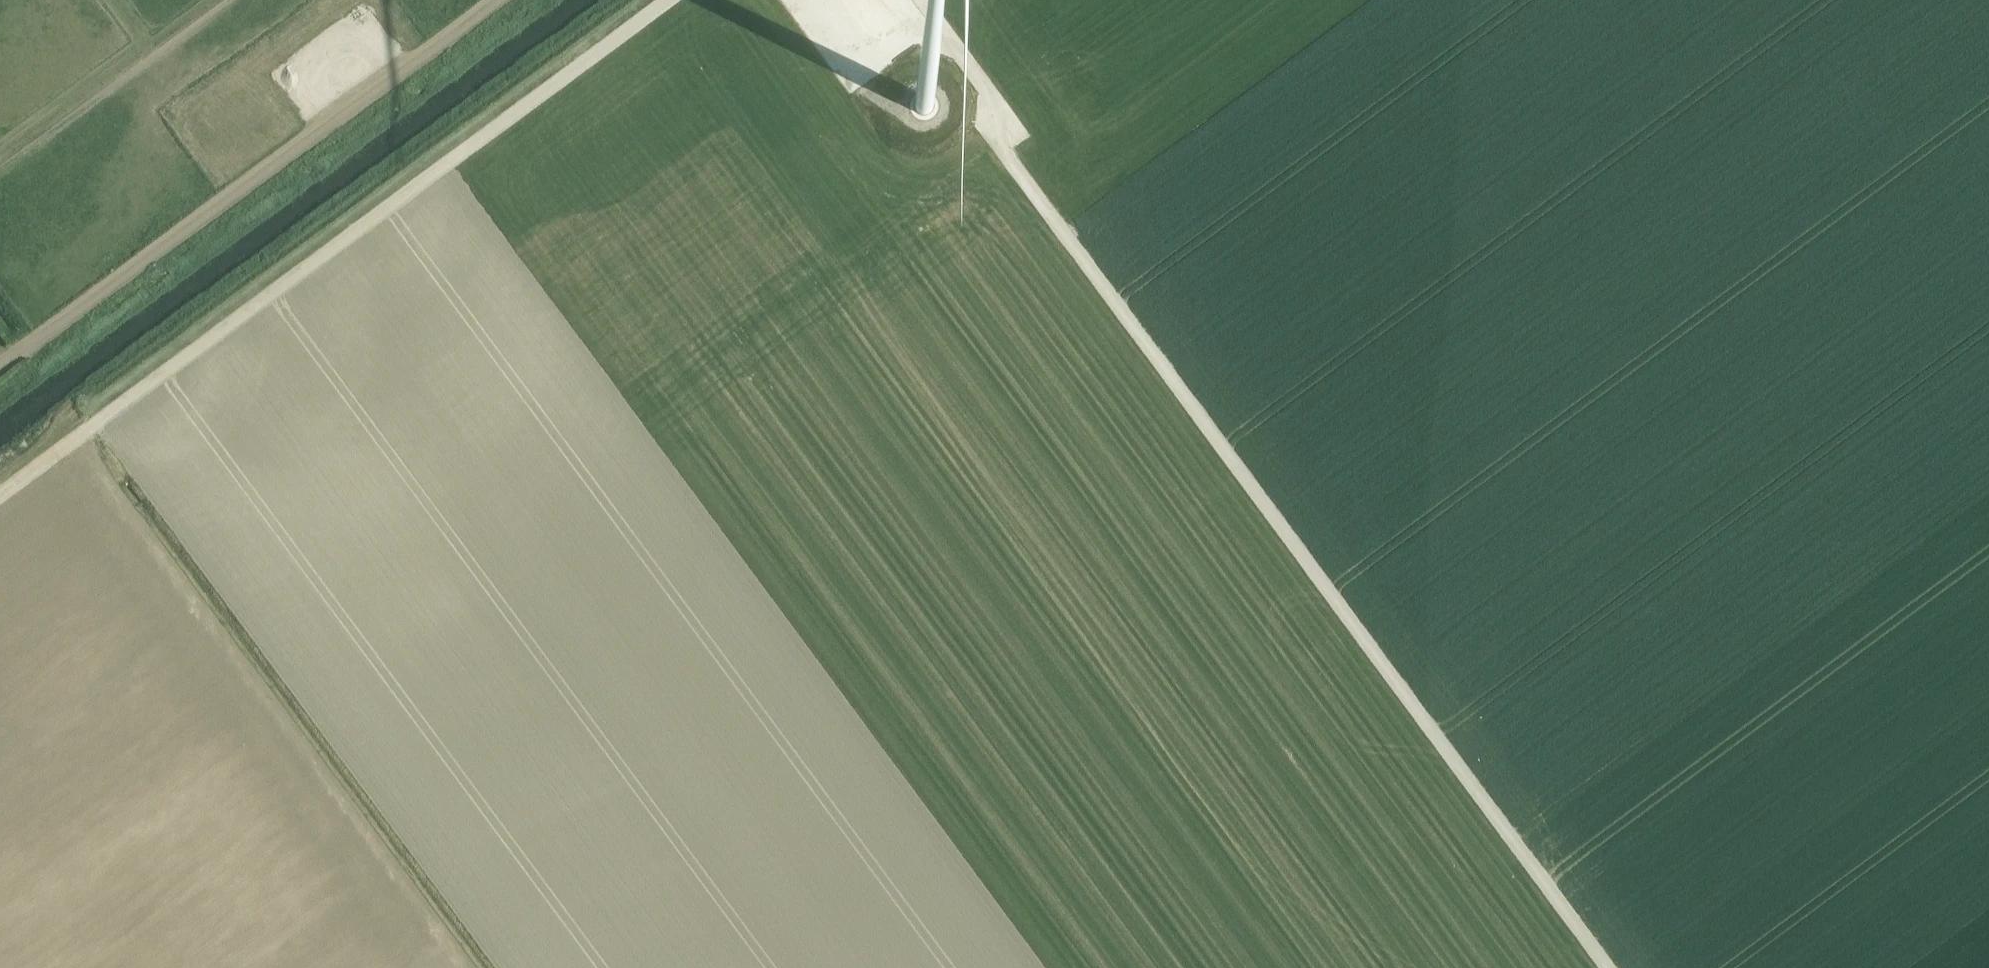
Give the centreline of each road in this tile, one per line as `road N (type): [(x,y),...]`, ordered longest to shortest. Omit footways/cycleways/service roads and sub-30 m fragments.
road 1 (track): [(491,0),(0,355)]

